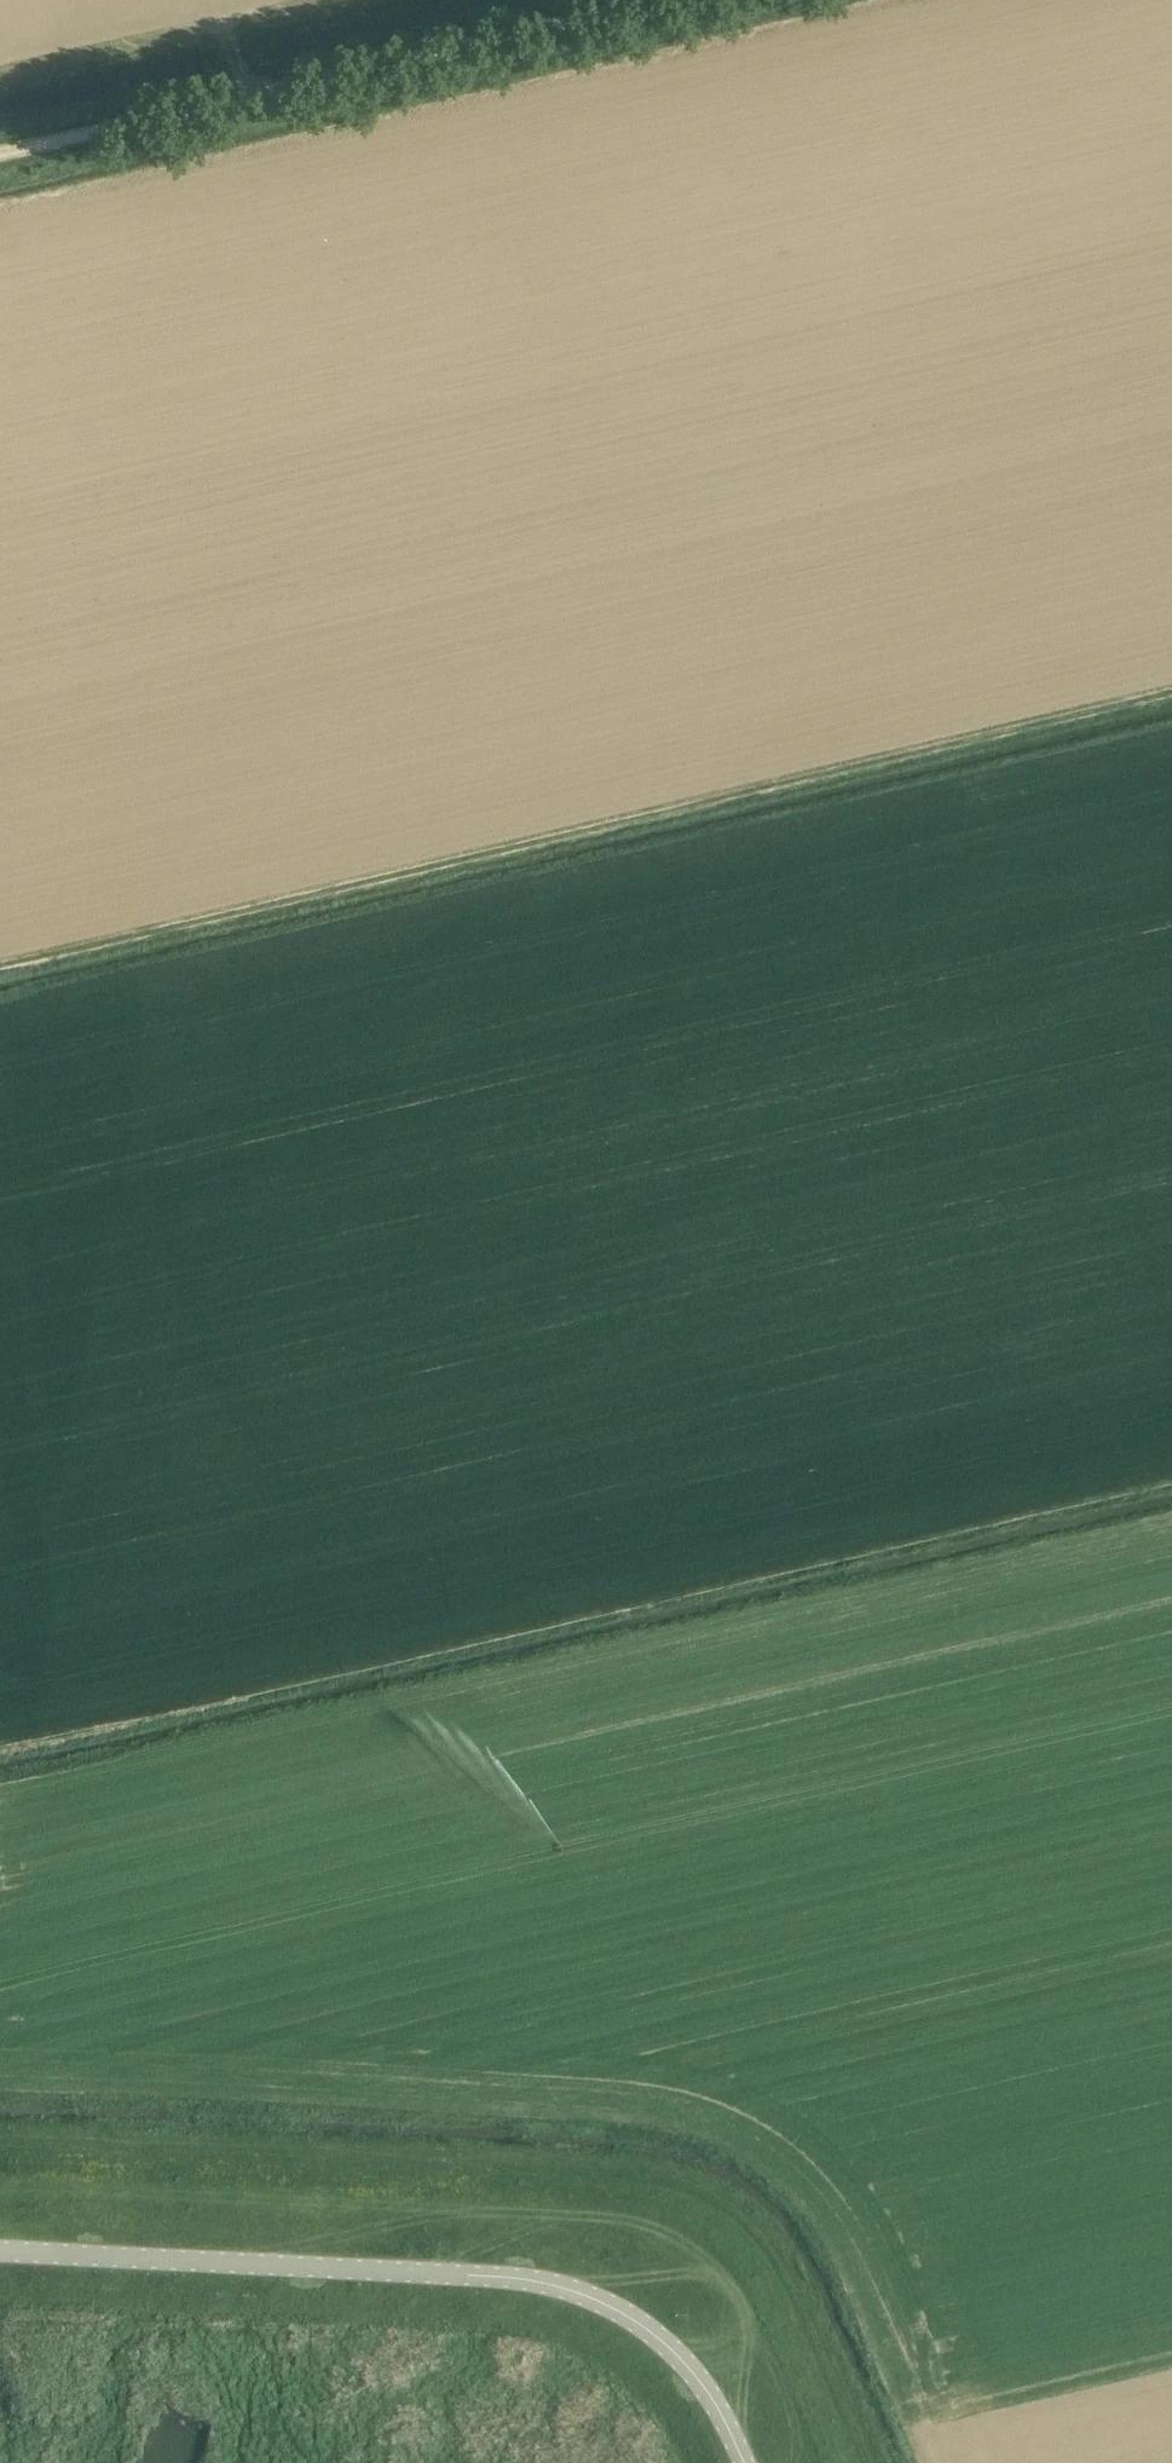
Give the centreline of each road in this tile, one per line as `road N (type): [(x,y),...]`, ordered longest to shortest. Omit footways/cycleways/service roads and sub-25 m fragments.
road 1 (unclassified): [(0,2246),(572,2288),(680,2352),(735,2427),(750,2462)]
road 2 (unclassified): [(646,0),(0,150)]

